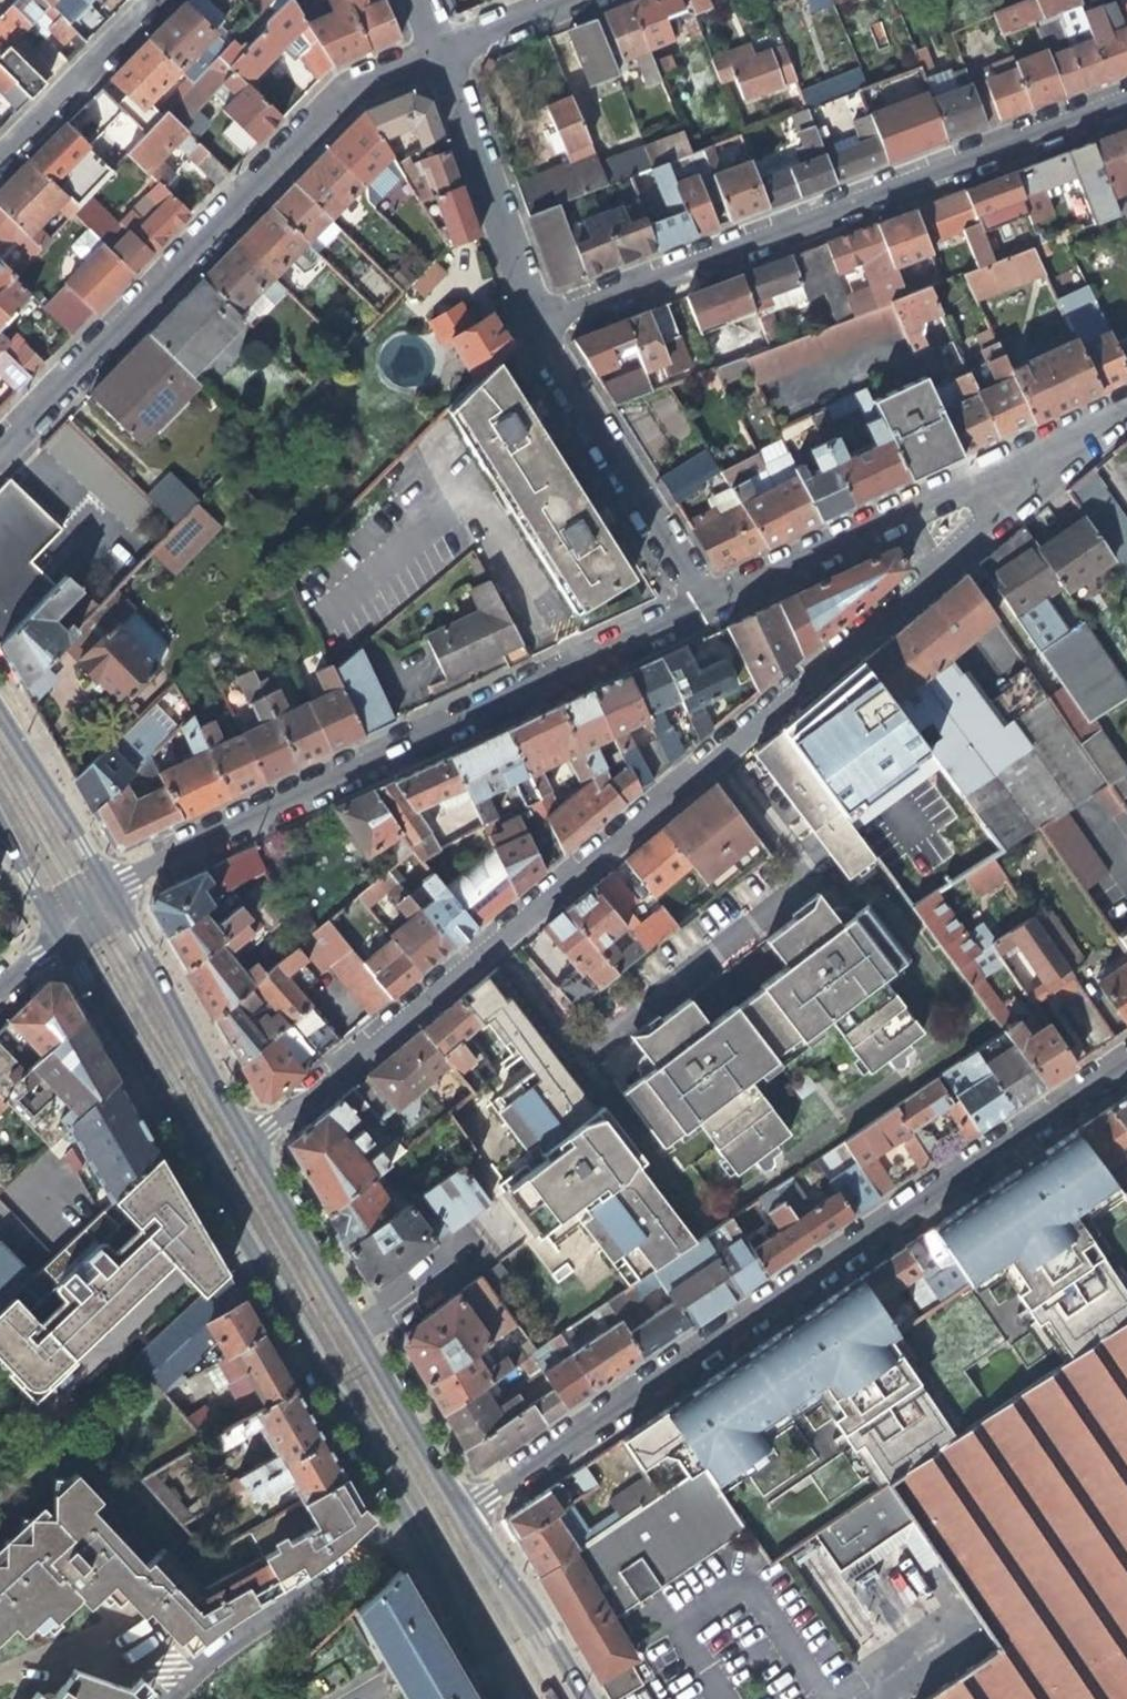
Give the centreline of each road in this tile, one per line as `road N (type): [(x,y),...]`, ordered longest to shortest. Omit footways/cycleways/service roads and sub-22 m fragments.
road 1 (residential): [(250,1138),(1109,411)]
road 2 (residential): [(1126,1058),(464,1511)]
road 3 (secondary): [(60,933),(406,1516)]
road 4 (residential): [(112,888),(699,601)]
road 5 (residential): [(1126,96),(529,318)]
road 6 (residential): [(0,439),(325,110),(365,82),(432,53)]
road 7 (residential): [(699,601),(1109,411)]
road 8 (secondary): [(464,1511),(250,1138)]
road 9 (residential): [(529,318),(699,601)]
road 10 (residential): [(158,1698),(189,1665),(406,1516)]
road 11 (secondary): [(250,1138),(112,888)]
road 12 (residential): [(529,318),(432,53)]
road 13 (secondary): [(588,1698),(464,1511)]
road 14 (residential): [(150,0),(0,151)]
road 15 (secondary): [(112,888),(0,711)]
road 16 (secondary): [(406,1516),(496,1698)]
road 17 (residential): [(432,53),(562,0)]
road 18 (secondary): [(0,825),(60,933)]

